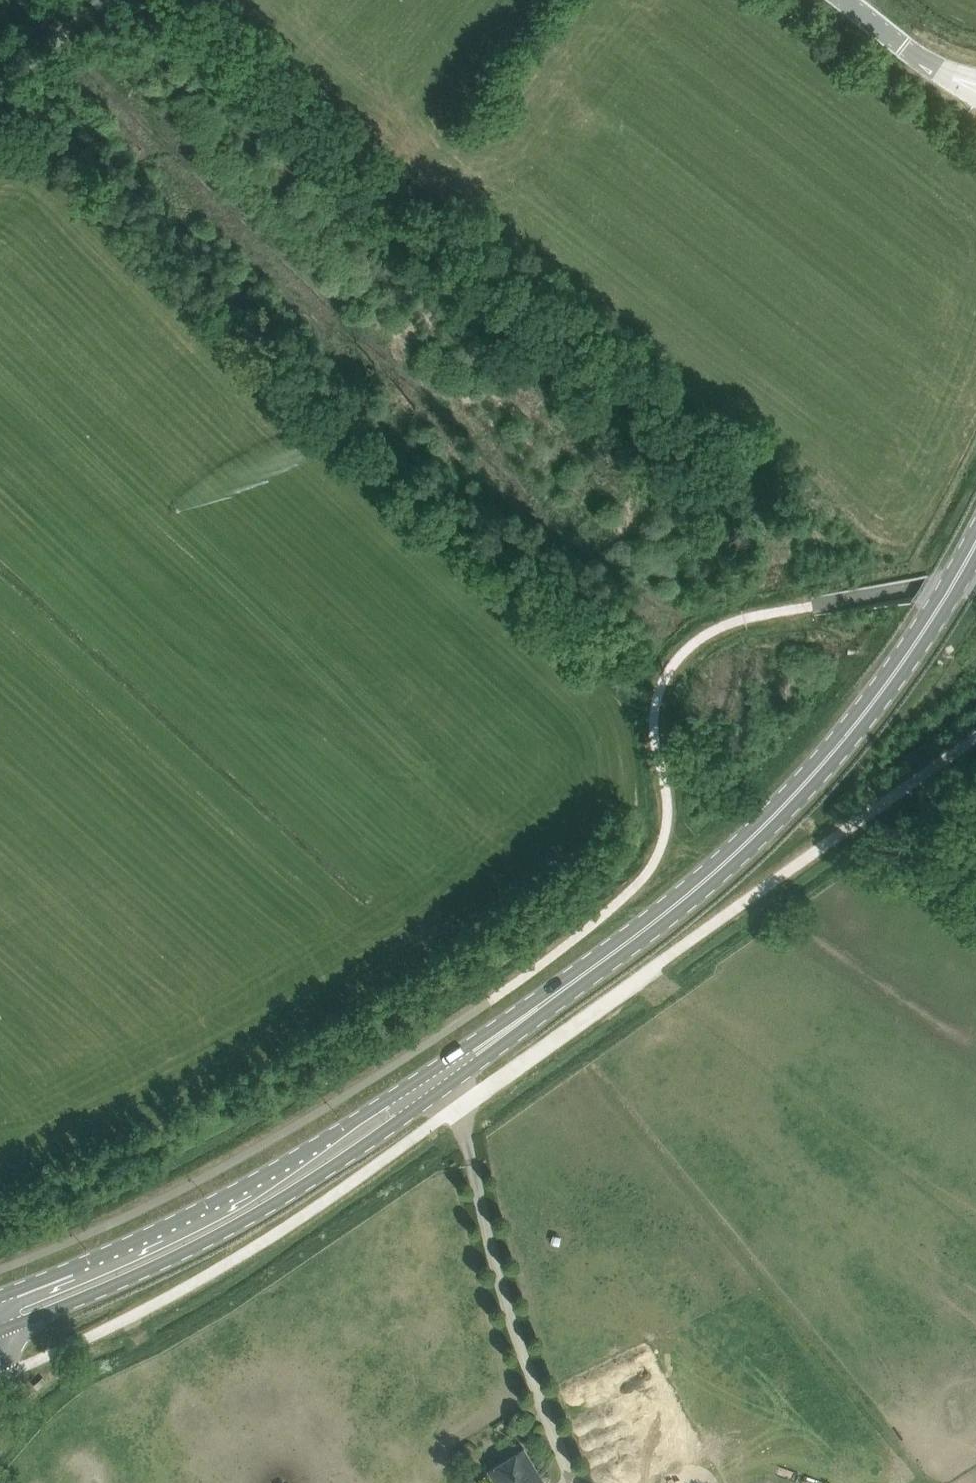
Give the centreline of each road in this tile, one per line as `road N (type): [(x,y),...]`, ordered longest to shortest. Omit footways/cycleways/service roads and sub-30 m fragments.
road 1 (primary): [(0,1328),(110,1285),(265,1209),(447,1088),(544,1002)]
road 2 (primary): [(544,1002),(692,892),(790,801),(919,642),(975,547)]
road 3 (primary): [(544,1002),(494,1026),(256,1177),(0,1293)]
road 4 (unclassified): [(0,83),(104,0)]
road 5 (unclassified): [(950,73),(848,0)]

